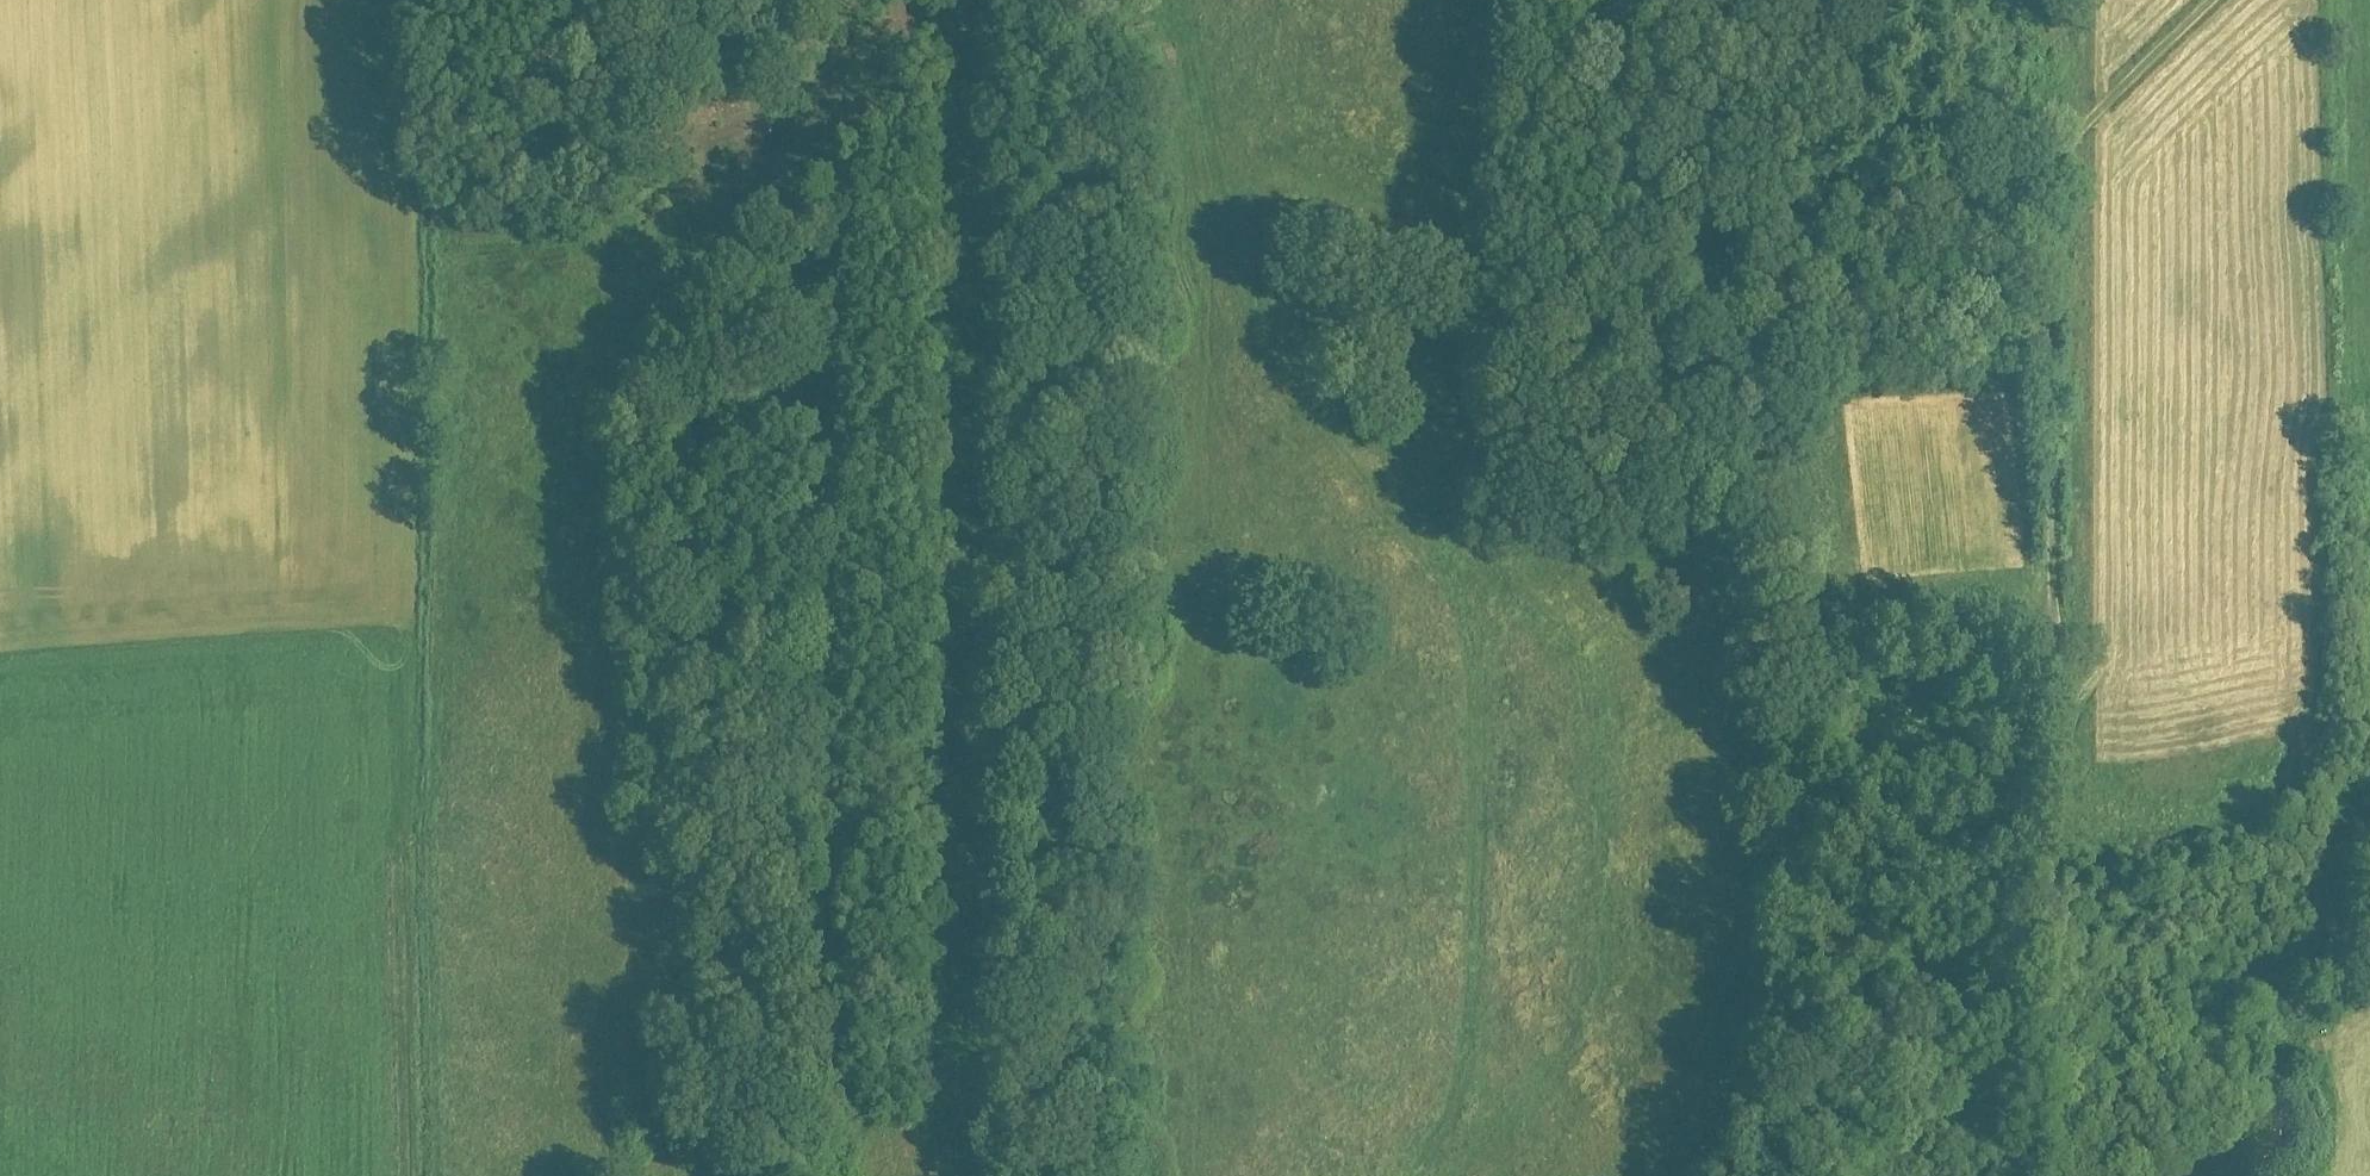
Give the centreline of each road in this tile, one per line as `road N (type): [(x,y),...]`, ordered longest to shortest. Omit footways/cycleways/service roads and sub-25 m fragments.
road 1 (track): [(1792,1175),(2030,957),(2042,810),(2055,155),(2067,73),(2173,0)]
road 2 (track): [(1922,0),(1954,167),(2003,293),(2051,351)]
road 3 (track): [(406,1175),(399,867)]

